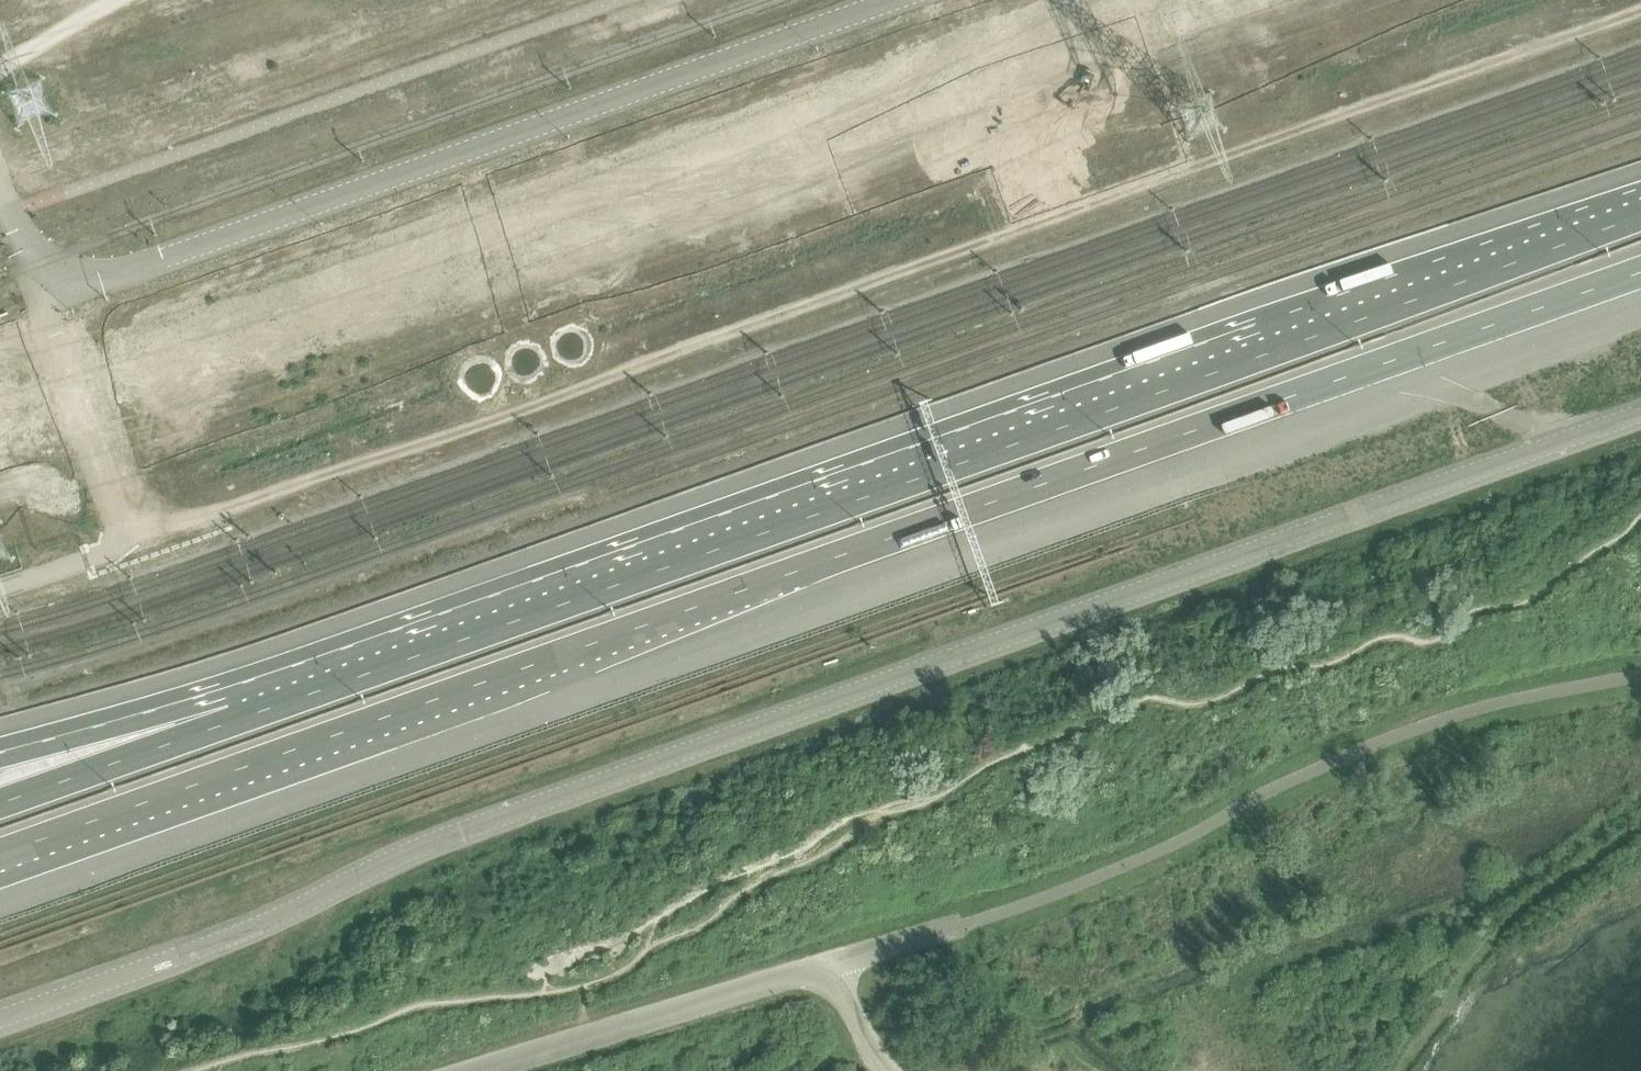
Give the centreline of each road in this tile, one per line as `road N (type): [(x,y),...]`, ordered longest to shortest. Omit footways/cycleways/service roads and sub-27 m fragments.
road 1 (unclassified): [(0,1019),(306,905),(419,846),(1640,412)]
road 2 (trunk): [(0,852),(1640,272)]
road 3 (trunk): [(1640,213),(237,717)]
road 4 (unclassified): [(894,0),(127,271),(91,277),(60,271)]
road 5 (unclassified): [(470,1070),(968,925)]
road 6 (track): [(1394,1070),(1510,917),(1640,830)]
road 7 (unclassified): [(60,271),(45,303),(50,337),(123,539)]
road 8 (trunk): [(237,717),(0,802)]
road 9 (trunk): [(237,717),(0,753)]

